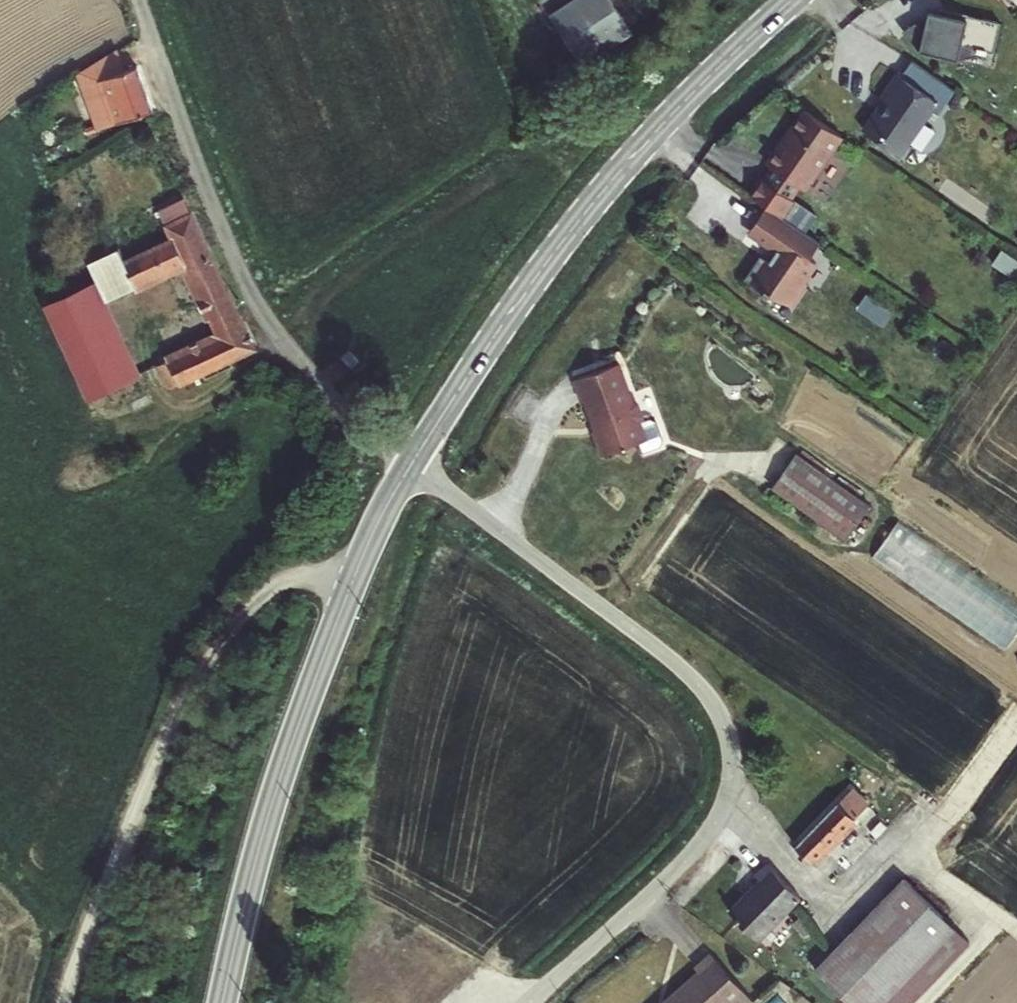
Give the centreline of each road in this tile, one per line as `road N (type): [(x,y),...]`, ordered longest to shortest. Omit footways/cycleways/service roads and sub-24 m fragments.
road 1 (tertiary): [(792,0),(606,185),(489,345),(387,506),(277,787),(224,1002)]
road 2 (track): [(348,591),(310,579),(276,584),(230,628),(83,937),(65,1002)]

